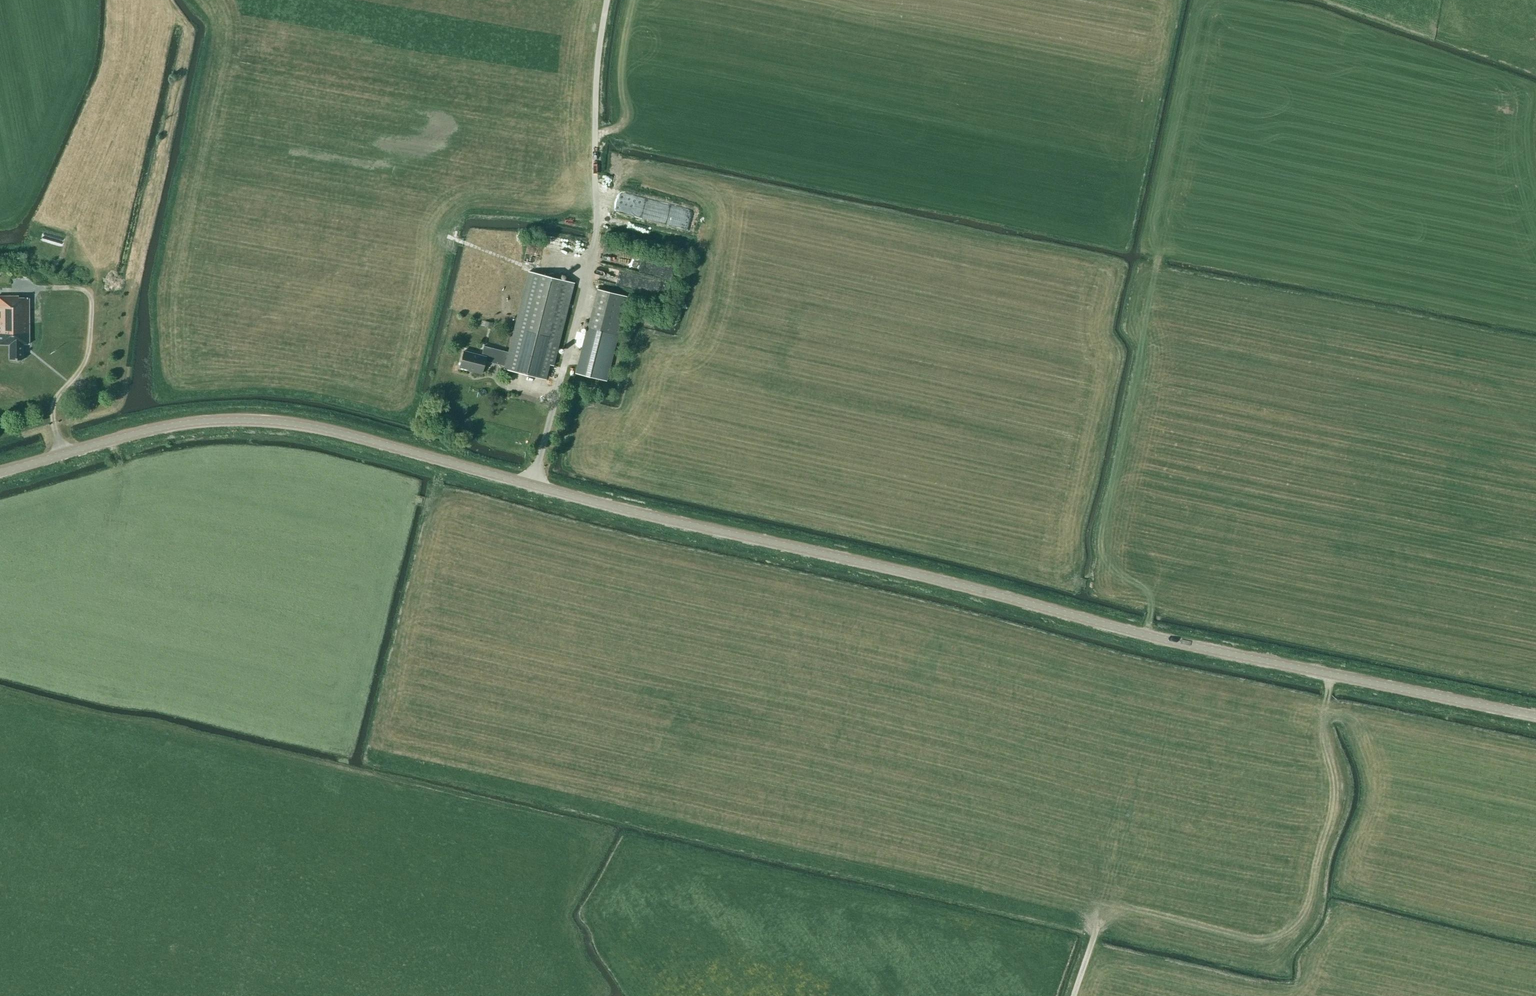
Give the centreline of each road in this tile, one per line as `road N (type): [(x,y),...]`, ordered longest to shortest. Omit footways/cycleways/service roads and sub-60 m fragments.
road 1 (tertiary): [(1535,718),(694,526),(316,428),(188,425),(0,472)]
road 2 (track): [(1330,673),(1322,833),(1284,929),(1232,943),(1110,913),(1100,918),(1073,995)]
road 3 (track): [(595,247),(596,95),(608,0)]

